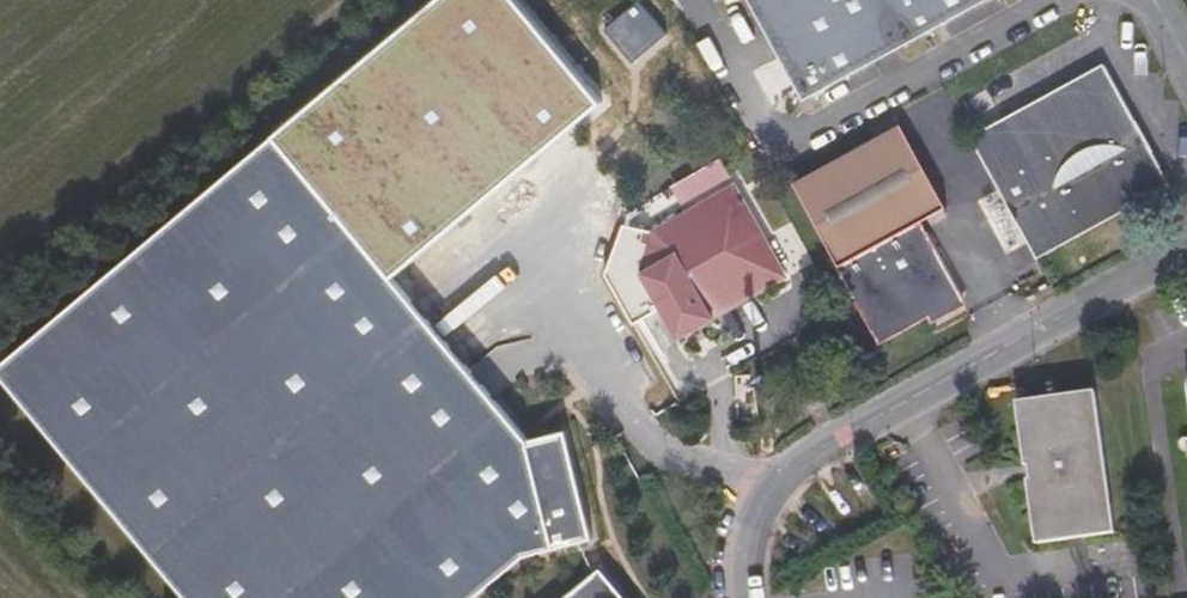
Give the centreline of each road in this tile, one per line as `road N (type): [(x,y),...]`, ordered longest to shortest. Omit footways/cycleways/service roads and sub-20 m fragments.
road 1 (unclassified): [(749,597),(752,532),(799,463),(1186,246)]

